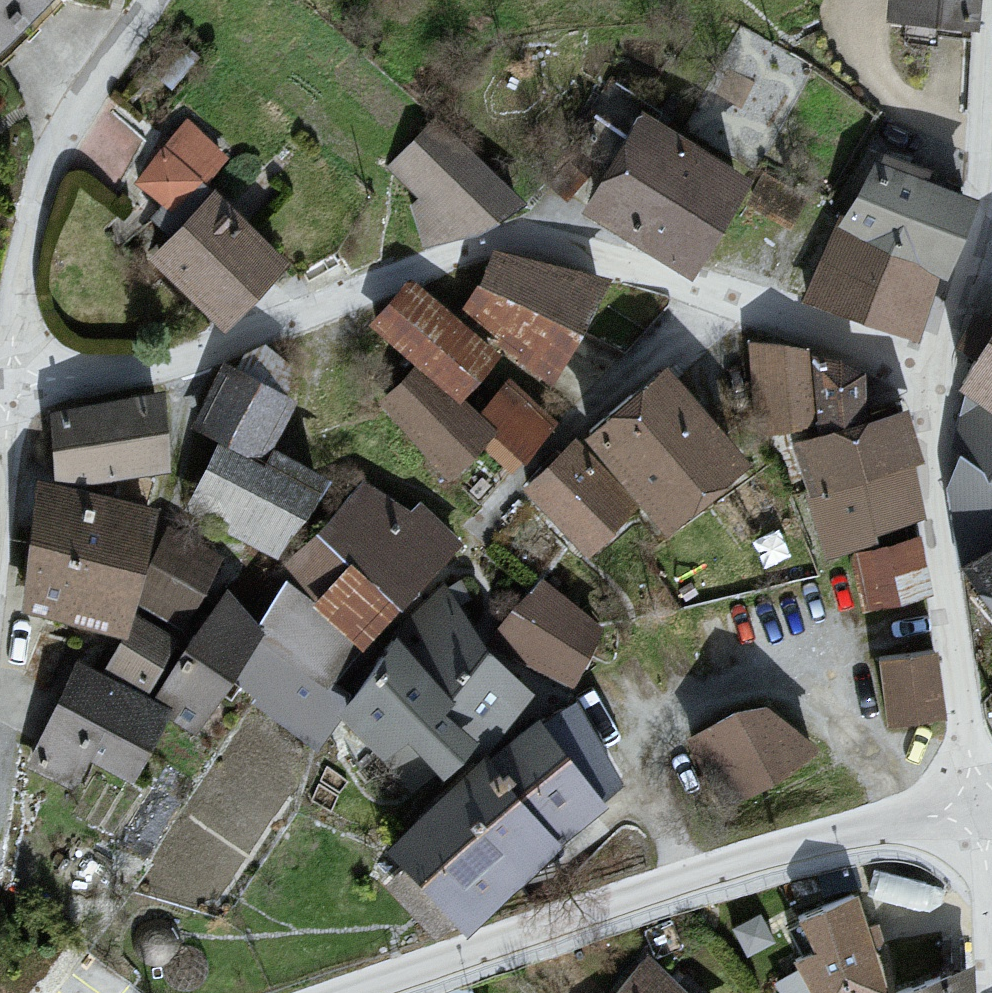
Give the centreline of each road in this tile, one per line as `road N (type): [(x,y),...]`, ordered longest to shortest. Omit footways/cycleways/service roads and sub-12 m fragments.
road 1 (residential): [(16,403),(314,312),(502,236),(539,237),(937,378)]
road 2 (residential): [(976,817),(393,992)]
road 3 (residential): [(937,378),(932,474),(976,817)]
road 4 (residential): [(16,403),(17,280),(39,187),(57,138),(154,0)]
road 5 (residential): [(991,91),(983,253),(937,378)]
road 6 (residential): [(0,595),(16,403)]

